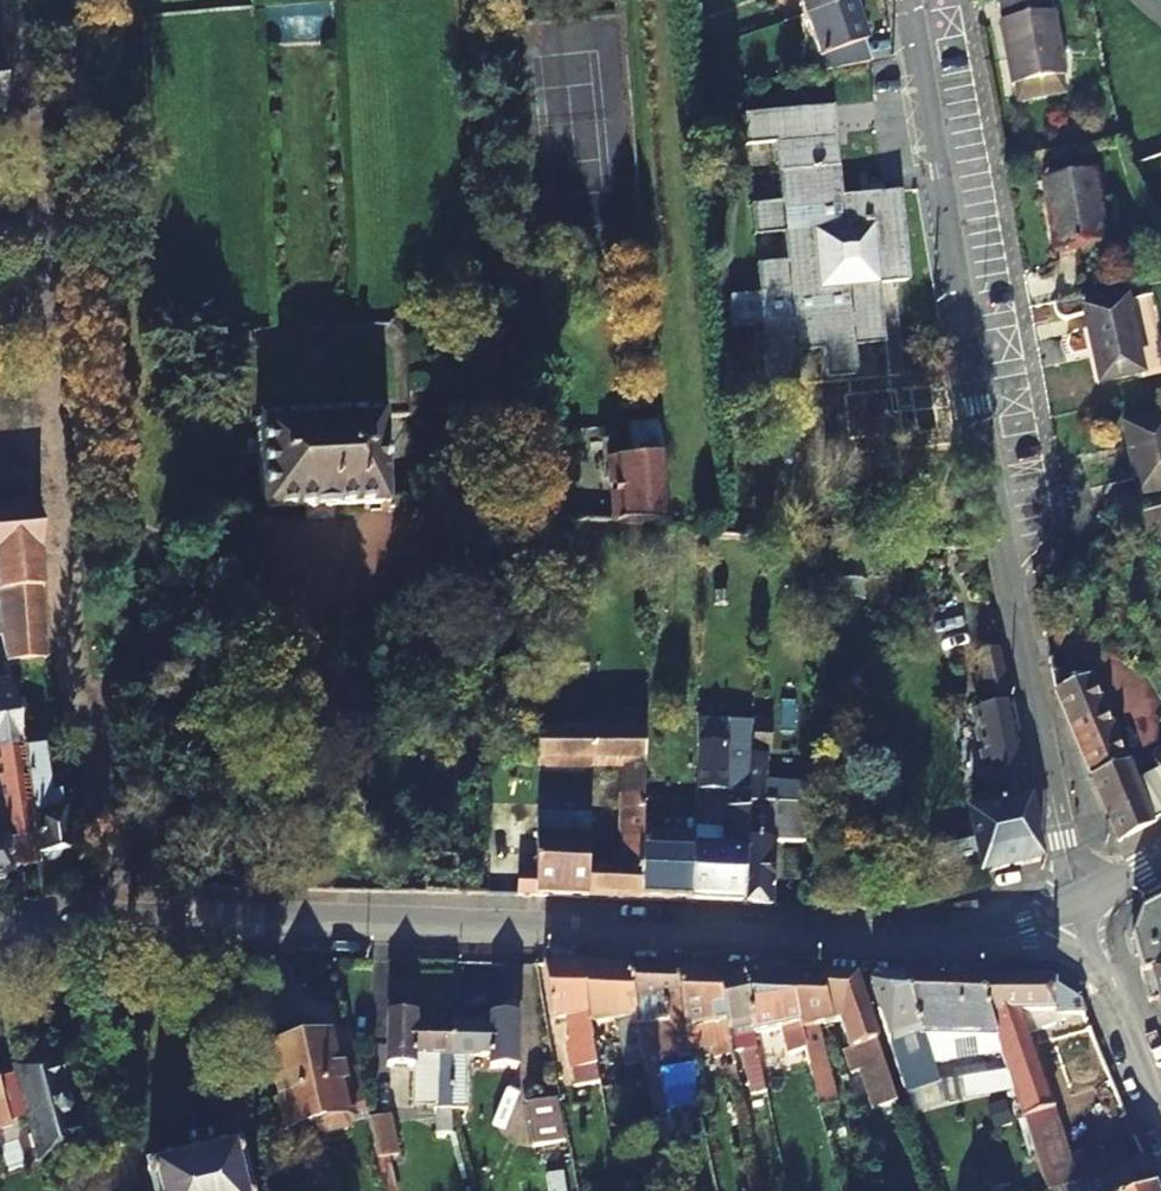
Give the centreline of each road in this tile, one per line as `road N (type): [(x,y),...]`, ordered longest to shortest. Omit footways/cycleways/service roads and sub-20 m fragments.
road 1 (tertiary): [(1022,933),(853,945),(231,923),(0,950)]
road 2 (residential): [(910,0),(1021,663),(1082,909)]
road 3 (tertiary): [(1098,967),(1160,1118)]

